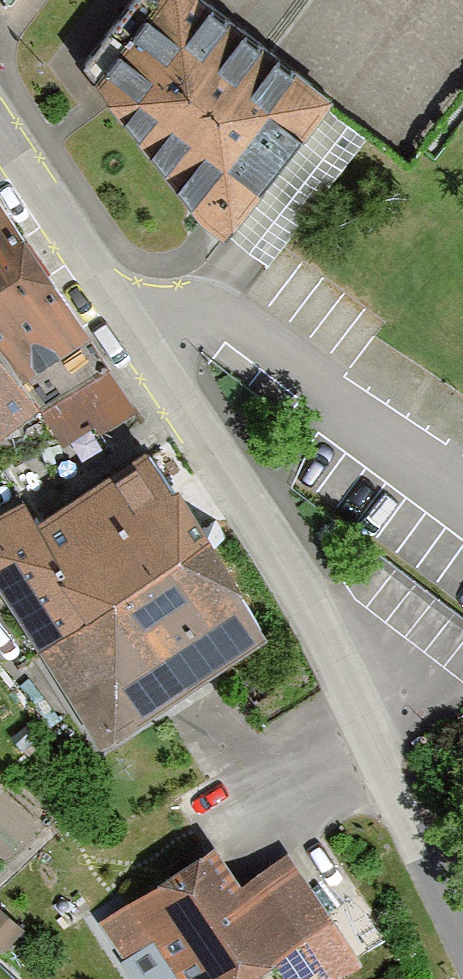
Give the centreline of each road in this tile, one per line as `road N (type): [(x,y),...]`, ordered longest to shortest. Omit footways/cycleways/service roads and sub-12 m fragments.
road 1 (unclassified): [(0,132),(261,527),(462,928)]

